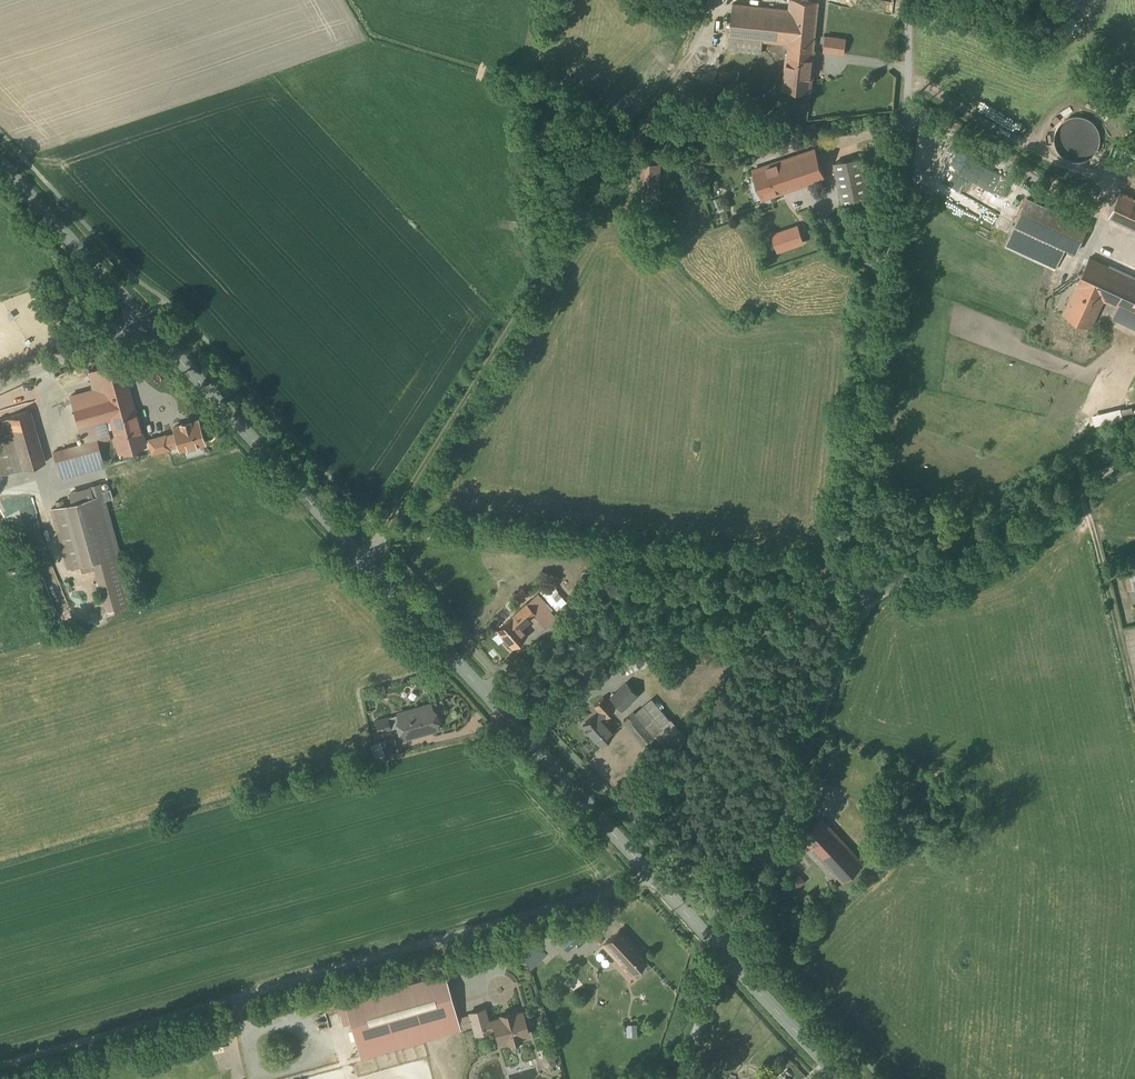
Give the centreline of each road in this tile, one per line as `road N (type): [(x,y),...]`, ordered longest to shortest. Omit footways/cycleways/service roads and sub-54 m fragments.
road 1 (tertiary): [(722,953),(138,322)]
road 2 (track): [(655,881),(0,1069)]
road 3 (unclassified): [(858,620),(864,348),(905,170),(908,0)]
road 4 (unclassified): [(722,953),(858,620)]
road 5 (unclassified): [(858,620),(893,587),(988,559),(1134,458)]
road 6 (tertiary): [(138,322),(0,167)]
road 7 (tertiary): [(843,1078),(722,953)]
road 8 (unclassified): [(138,322),(0,388)]
road 9 (track): [(682,1078),(731,963)]

